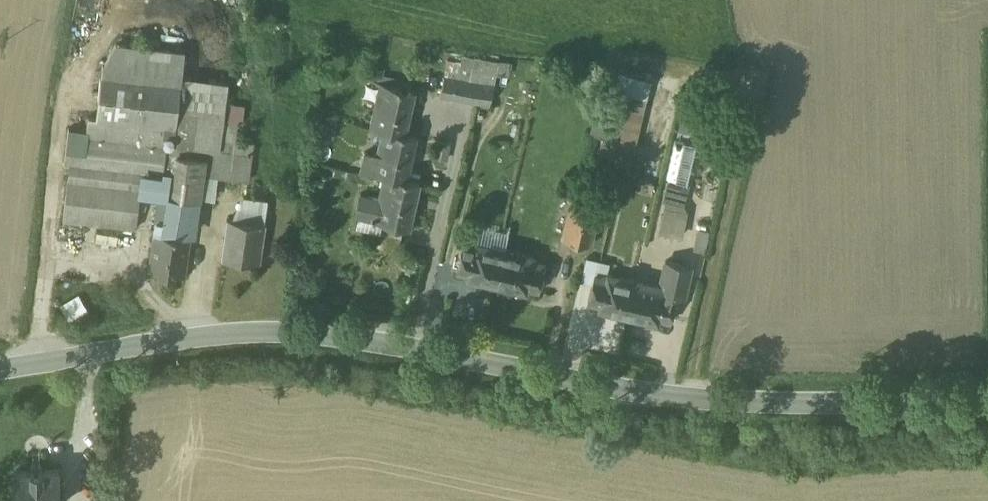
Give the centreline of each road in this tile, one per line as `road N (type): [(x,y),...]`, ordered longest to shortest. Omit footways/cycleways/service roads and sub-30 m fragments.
road 1 (tertiary): [(0,362),(268,332),(673,397),(987,409)]

